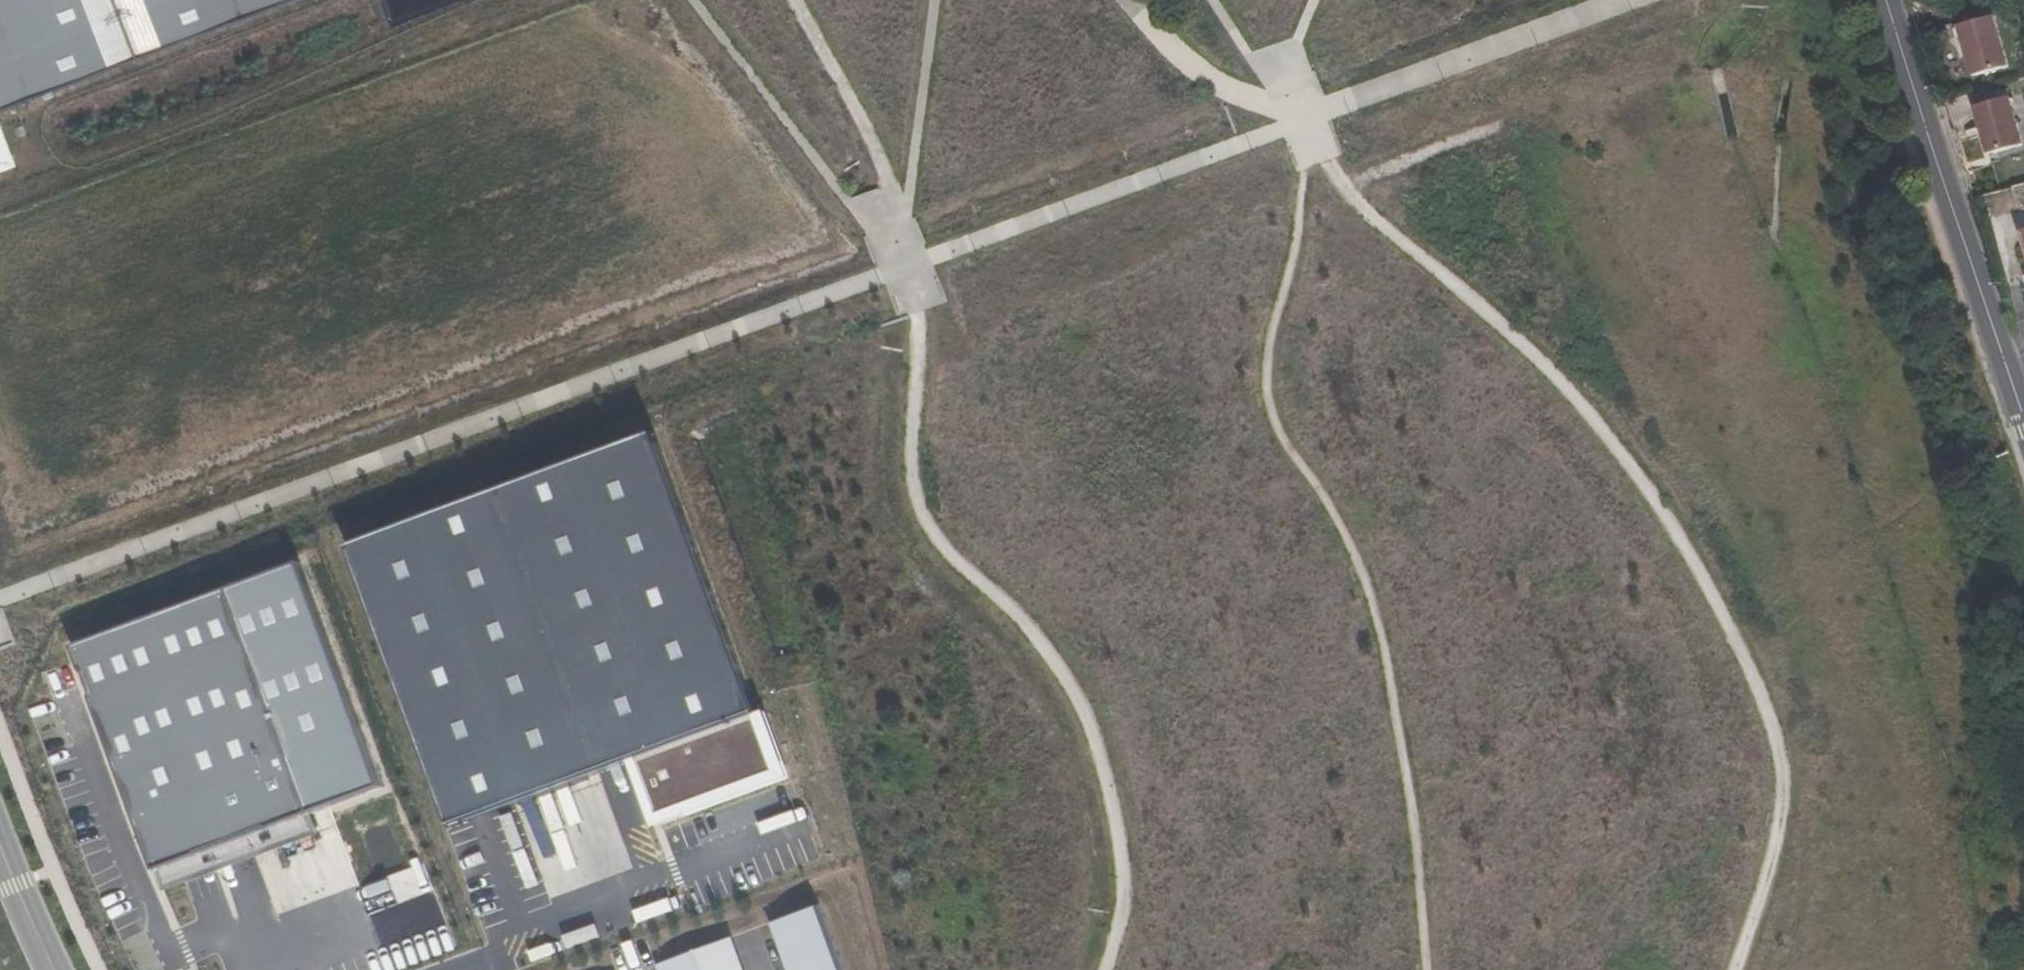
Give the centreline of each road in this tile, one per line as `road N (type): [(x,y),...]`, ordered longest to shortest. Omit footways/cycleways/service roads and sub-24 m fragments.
road 1 (residential): [(2023,416),(1886,0)]
road 2 (residential): [(56,969),(0,844)]

